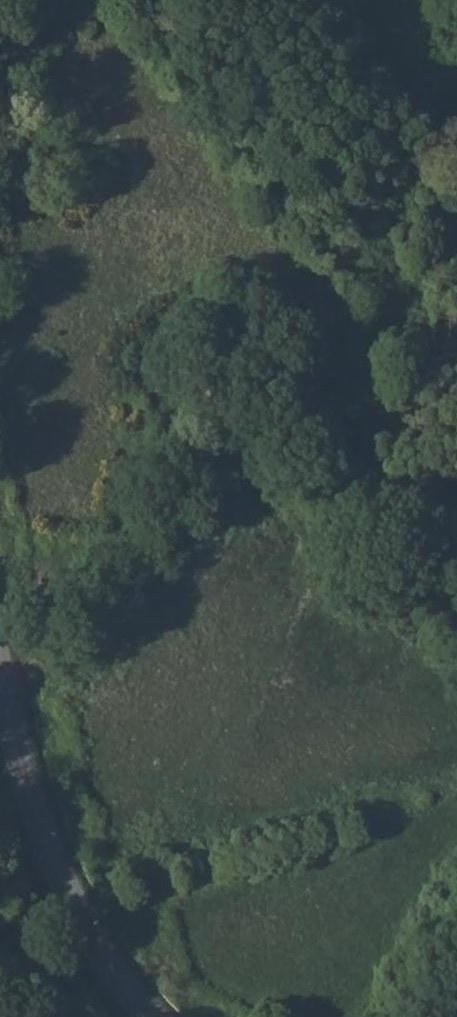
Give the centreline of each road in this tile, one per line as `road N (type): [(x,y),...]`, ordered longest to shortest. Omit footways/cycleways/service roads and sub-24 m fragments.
road 1 (tertiary): [(0,672),(38,831),(79,920),(148,1016)]

